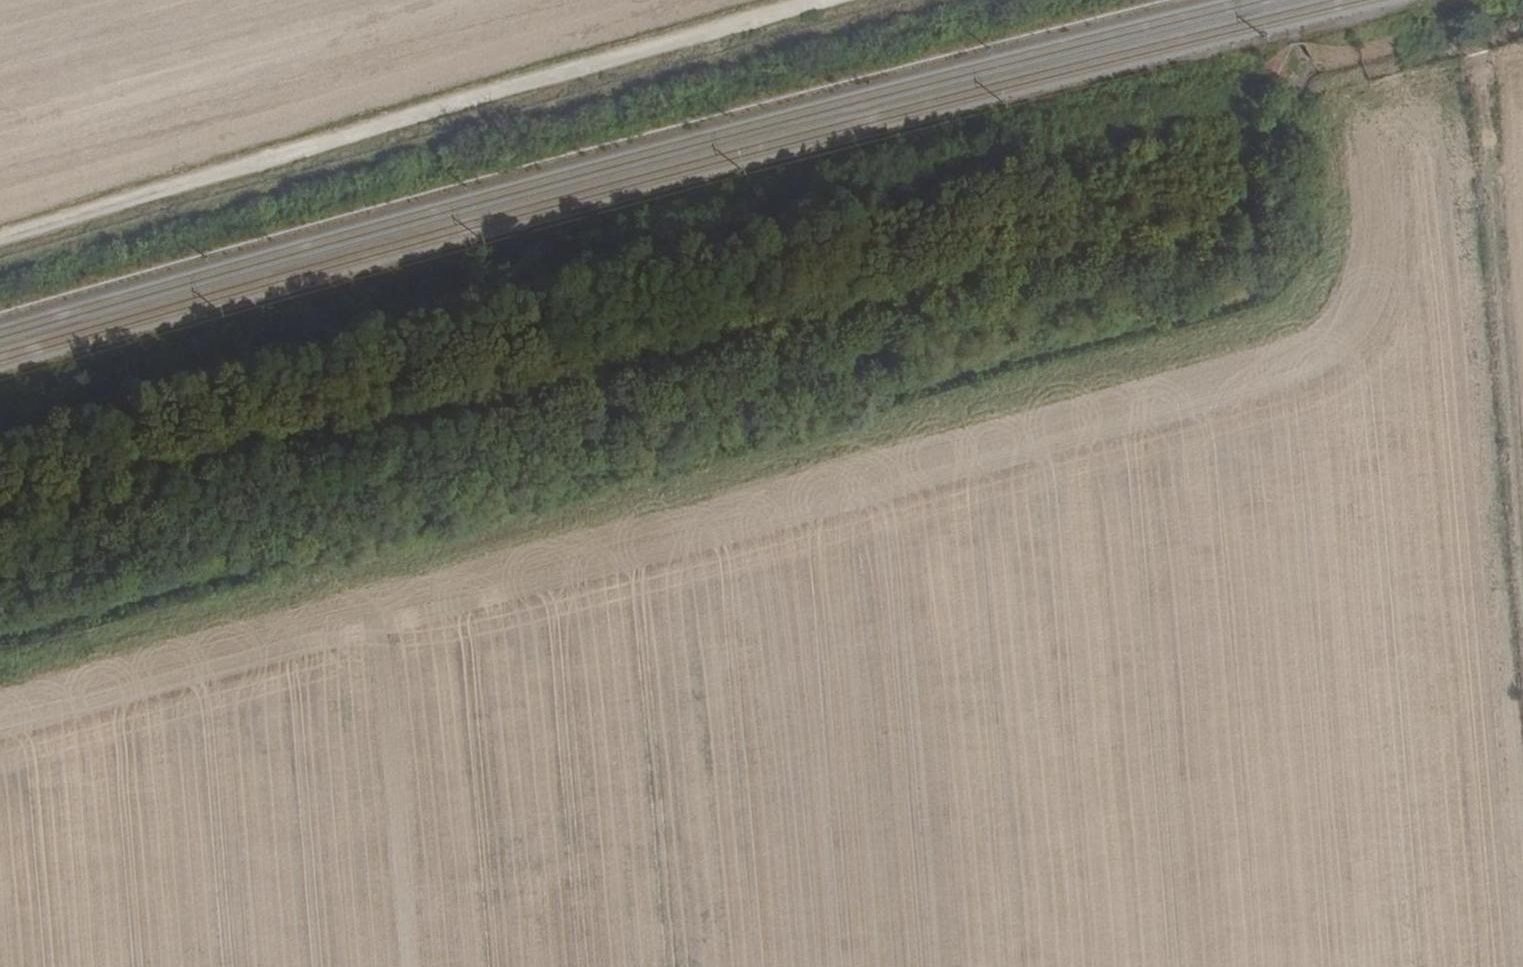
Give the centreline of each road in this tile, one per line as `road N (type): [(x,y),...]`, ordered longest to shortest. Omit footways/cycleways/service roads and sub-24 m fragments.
road 1 (track): [(844,0),(0,239)]

